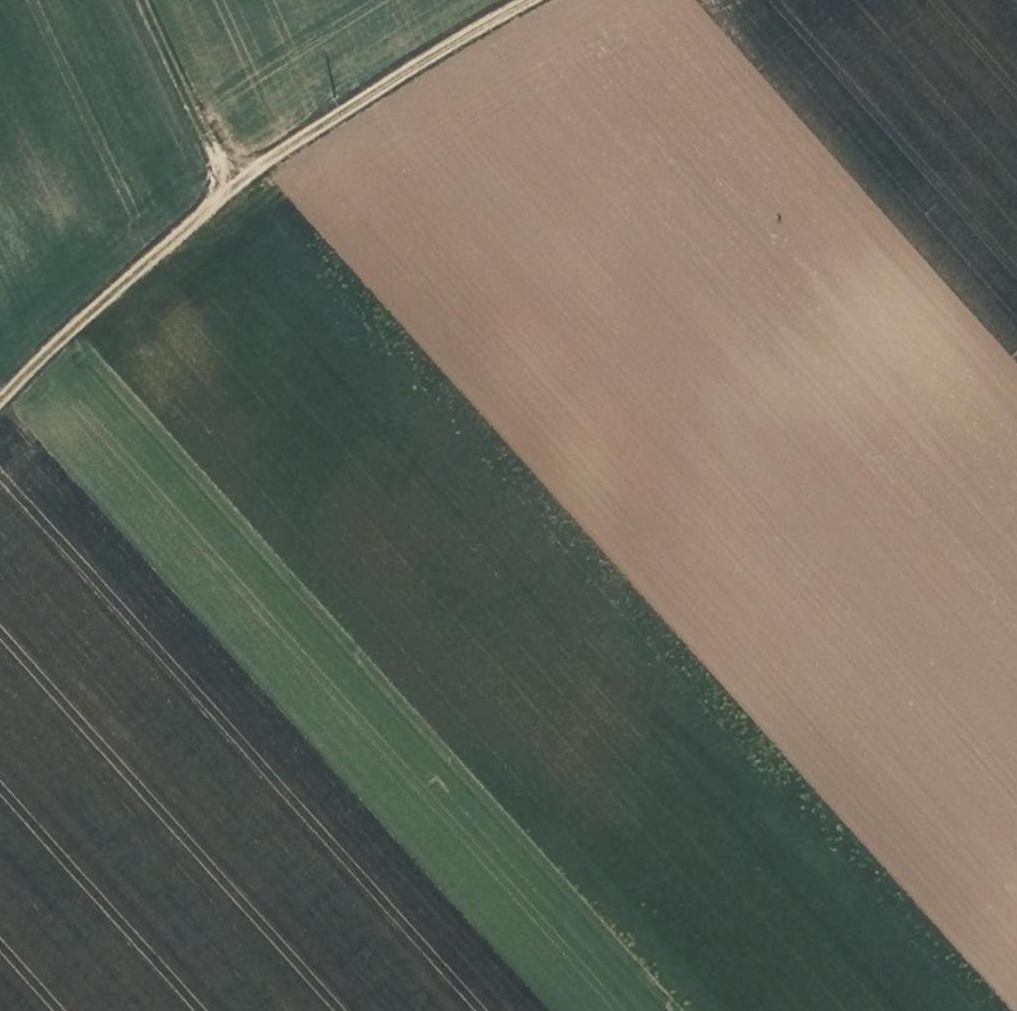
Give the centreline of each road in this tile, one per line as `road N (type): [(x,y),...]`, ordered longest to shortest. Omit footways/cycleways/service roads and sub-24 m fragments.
road 1 (track): [(527,0),(465,31),(234,188),(0,401)]
road 2 (track): [(234,188),(145,0)]

